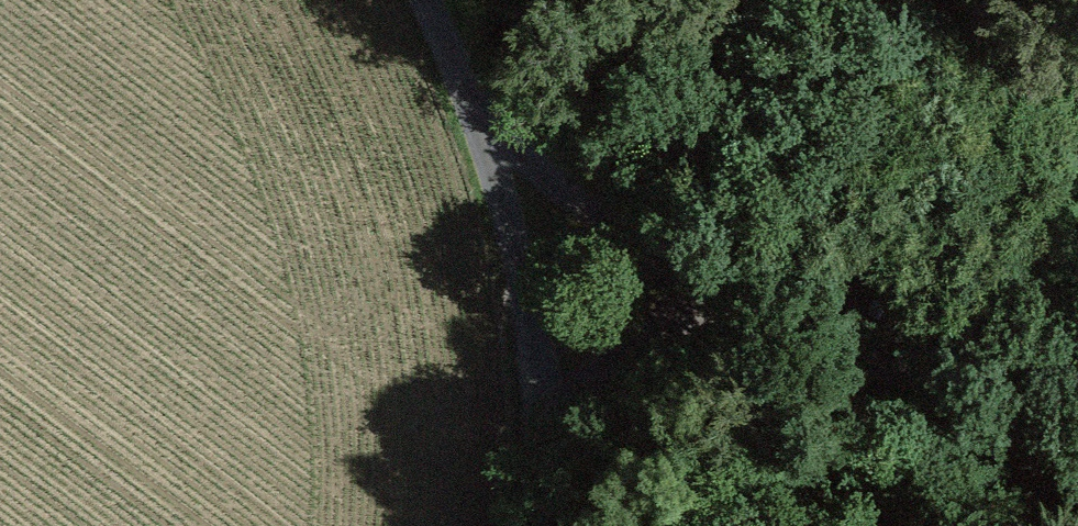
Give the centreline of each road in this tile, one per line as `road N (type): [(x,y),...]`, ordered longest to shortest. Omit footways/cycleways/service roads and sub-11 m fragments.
road 1 (unclassified): [(1077,468),(738,302)]
road 2 (unclassified): [(533,450),(533,329),(487,121)]
road 3 (unclassified): [(738,302),(579,208),(487,121)]
road 4 (unclassified): [(738,302),(642,336),(576,392),(533,450)]
road 5 (unclassified): [(487,121),(417,0)]

